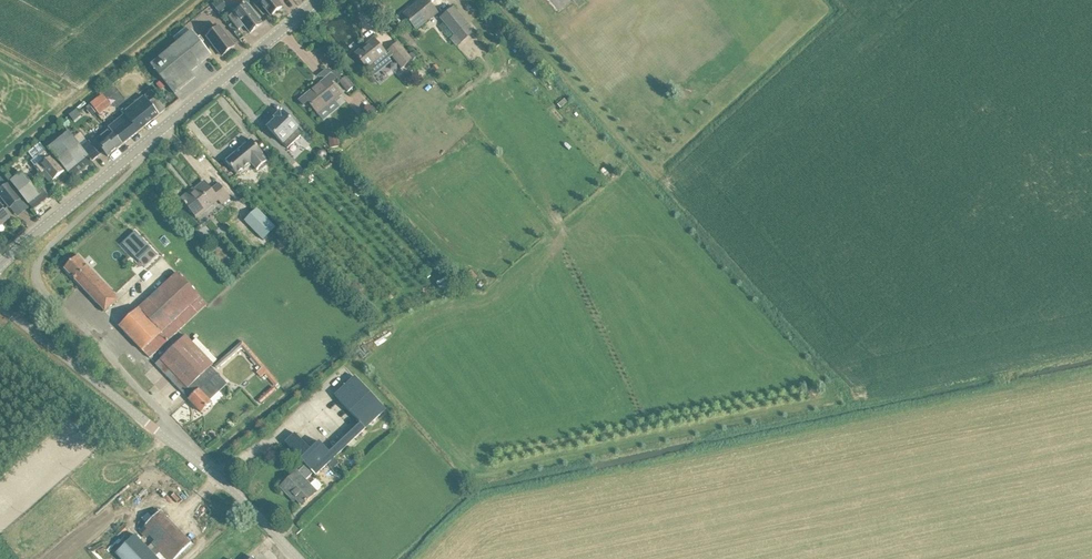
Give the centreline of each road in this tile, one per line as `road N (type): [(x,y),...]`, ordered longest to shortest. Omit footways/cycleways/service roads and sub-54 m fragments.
road 1 (tertiary): [(0,264),(317,0)]
road 2 (unclassified): [(300,558),(244,500),(0,305)]

